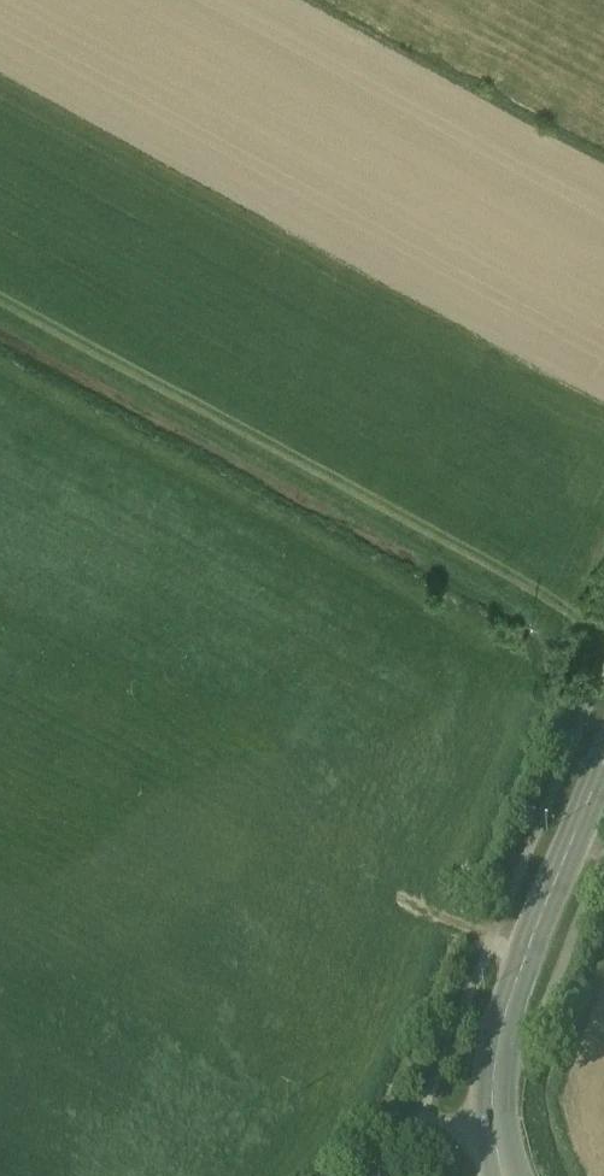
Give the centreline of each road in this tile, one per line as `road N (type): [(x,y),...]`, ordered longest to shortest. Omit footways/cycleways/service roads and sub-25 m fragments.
road 1 (tertiary): [(507,1175),(496,1133),(501,1061),(530,958),(603,776)]

